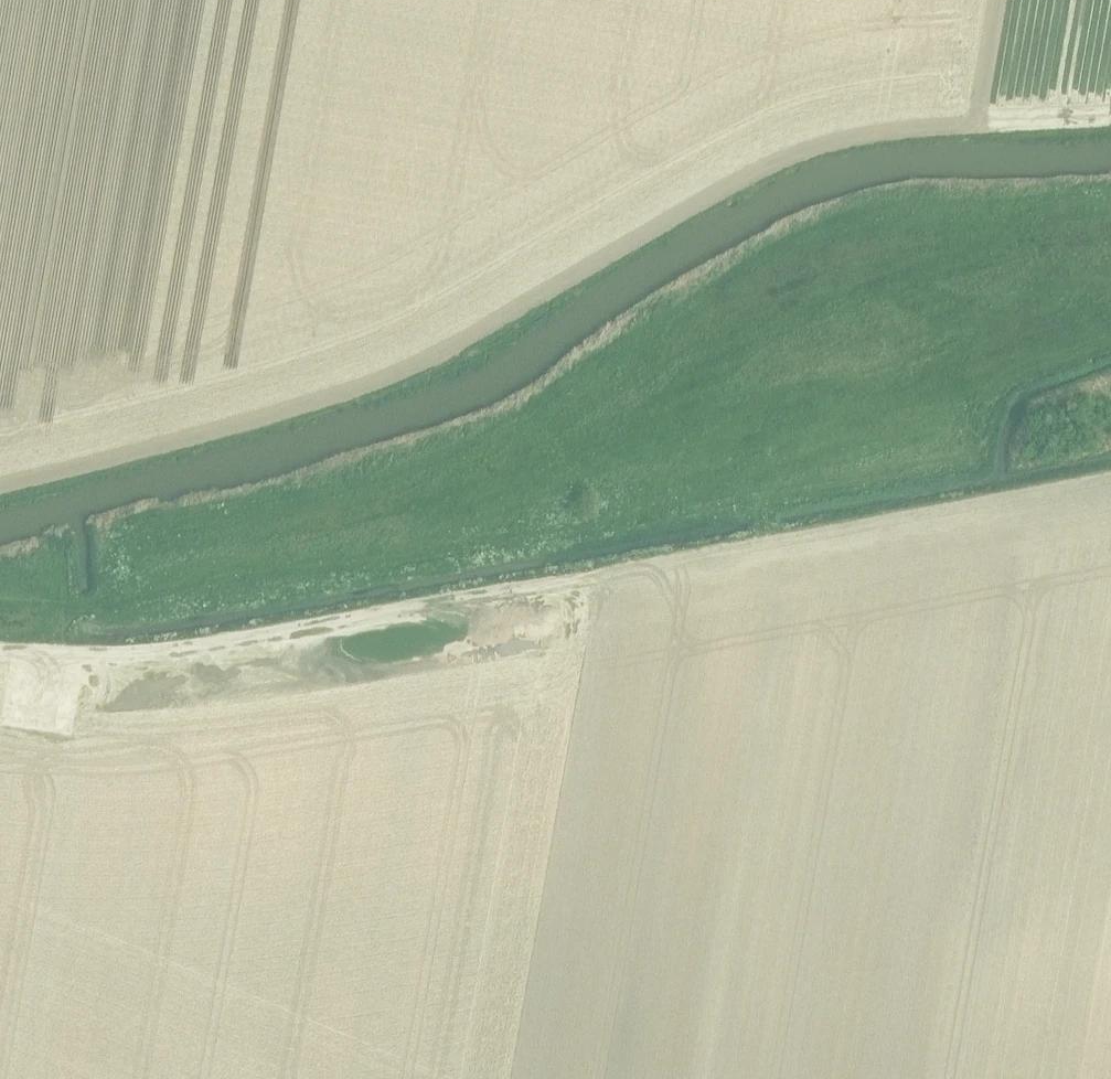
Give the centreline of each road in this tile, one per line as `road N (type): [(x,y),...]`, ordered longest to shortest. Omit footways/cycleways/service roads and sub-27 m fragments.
road 1 (track): [(0,653),(157,650),(573,581)]

